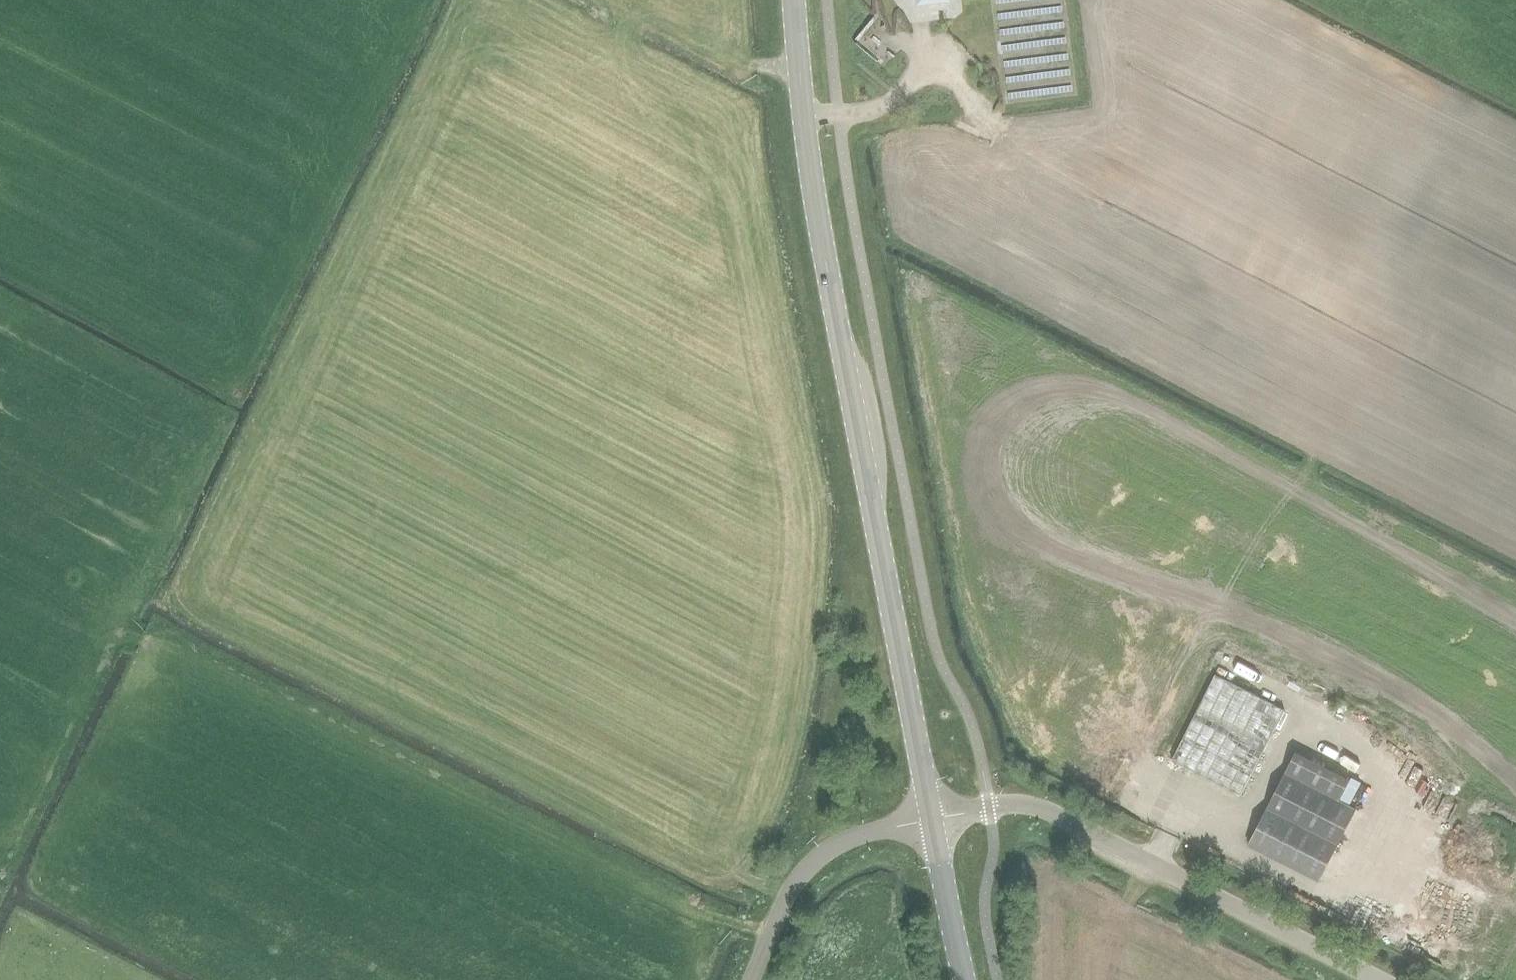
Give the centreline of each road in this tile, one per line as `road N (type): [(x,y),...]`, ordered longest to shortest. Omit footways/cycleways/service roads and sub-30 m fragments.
road 1 (tertiary): [(932,818),(834,310),(805,131),(795,0)]
road 2 (tertiary): [(1378,979),(1036,807),(932,818)]
road 3 (unclassified): [(750,979),(785,895),(811,863),(840,845),(932,818)]
road 4 (tertiary): [(965,979),(932,818)]

